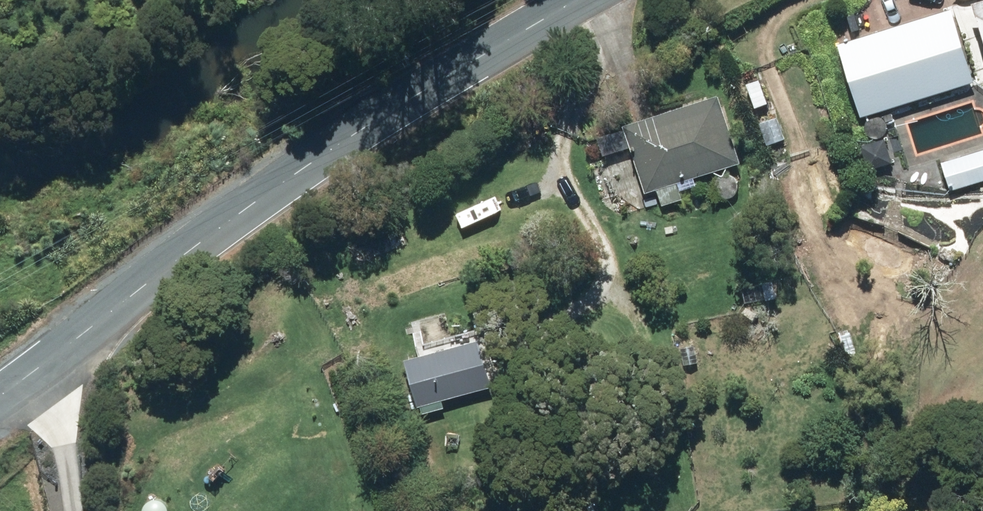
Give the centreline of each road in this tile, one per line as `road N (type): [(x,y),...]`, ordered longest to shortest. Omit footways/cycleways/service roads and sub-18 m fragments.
road 1 (tertiary): [(0,400),(47,375),(270,185),(587,0)]
road 2 (track): [(64,510),(47,375)]

